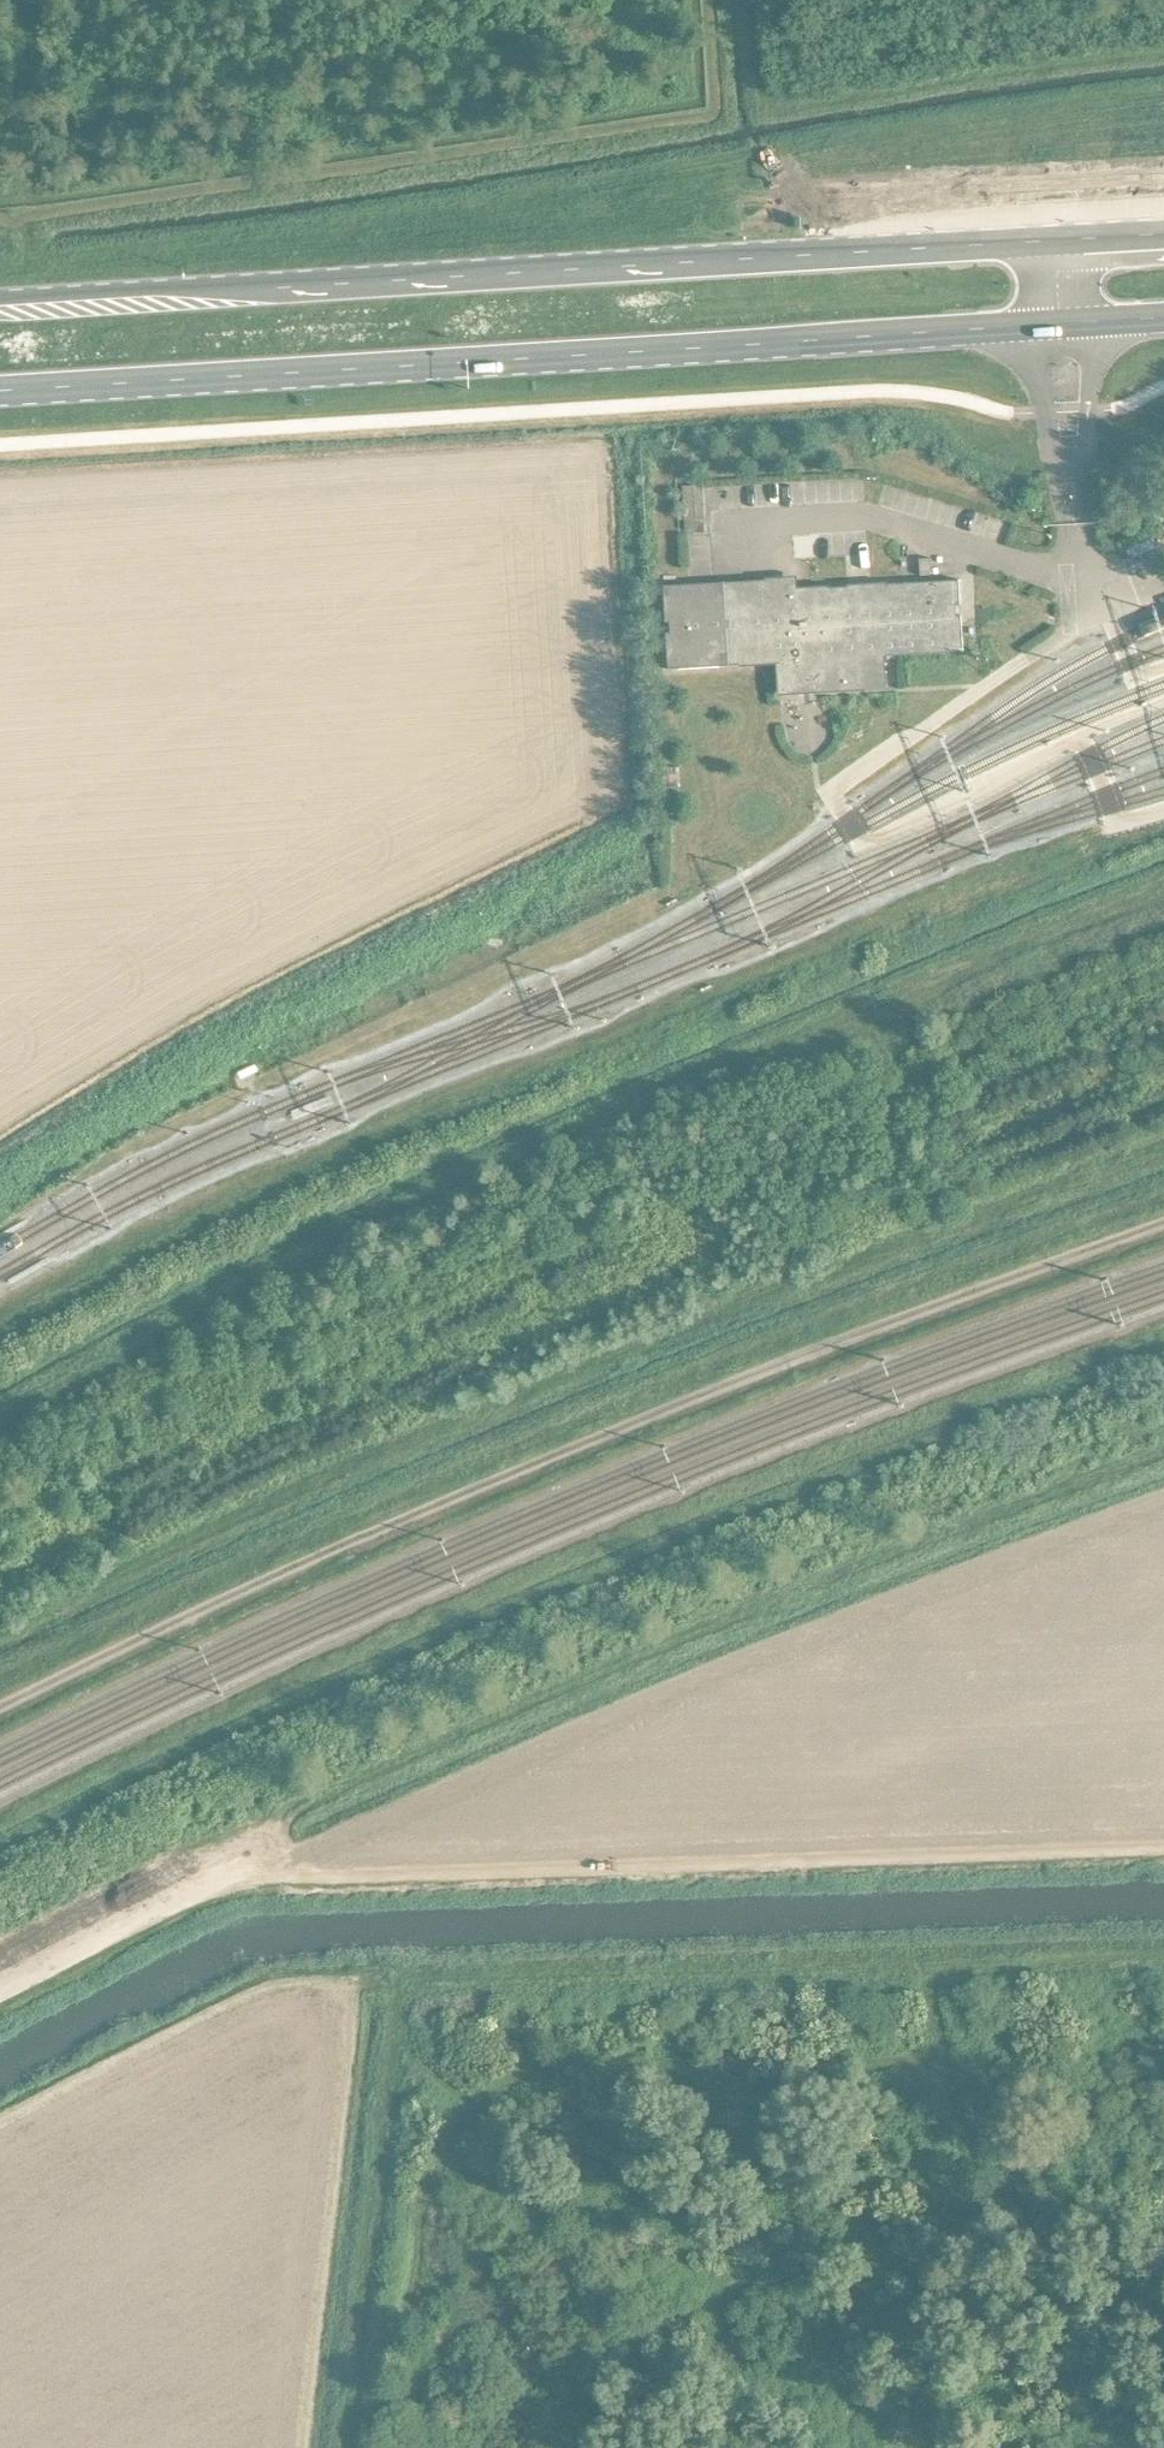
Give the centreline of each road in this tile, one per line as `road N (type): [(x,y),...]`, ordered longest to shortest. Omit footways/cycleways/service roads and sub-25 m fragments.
road 1 (track): [(0,1719),(362,1548),(698,1408),(1163,1236)]
road 2 (primary): [(0,405),(1163,328)]
road 3 (primary): [(1163,237),(0,309)]

